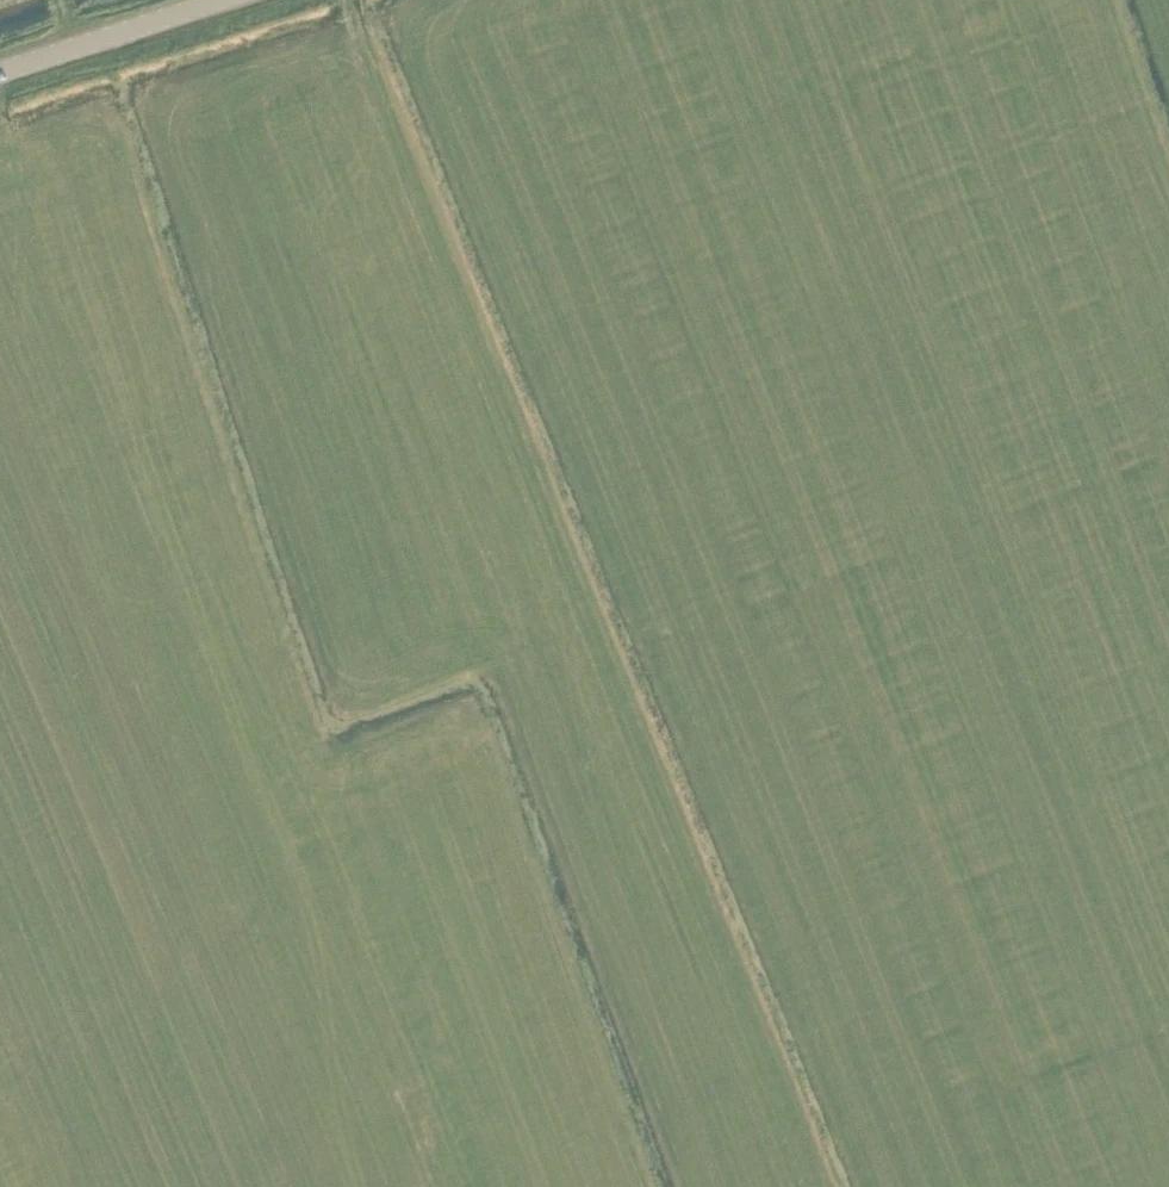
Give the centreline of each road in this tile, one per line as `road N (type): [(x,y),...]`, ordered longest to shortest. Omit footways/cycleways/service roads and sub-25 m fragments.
road 1 (tertiary): [(0,83),(254,0)]

